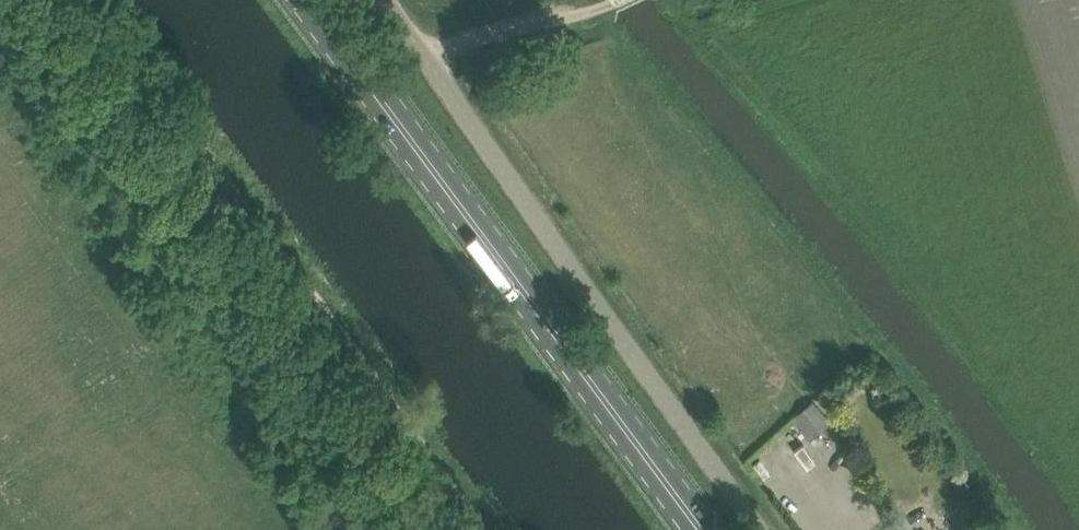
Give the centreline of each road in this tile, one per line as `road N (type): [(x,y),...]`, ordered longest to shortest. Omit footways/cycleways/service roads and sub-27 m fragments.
road 1 (primary): [(701,529),(306,0)]
road 2 (unclassified): [(764,529),(375,0)]
road 3 (track): [(44,0),(432,529)]
road 4 (track): [(659,0),(426,74)]

